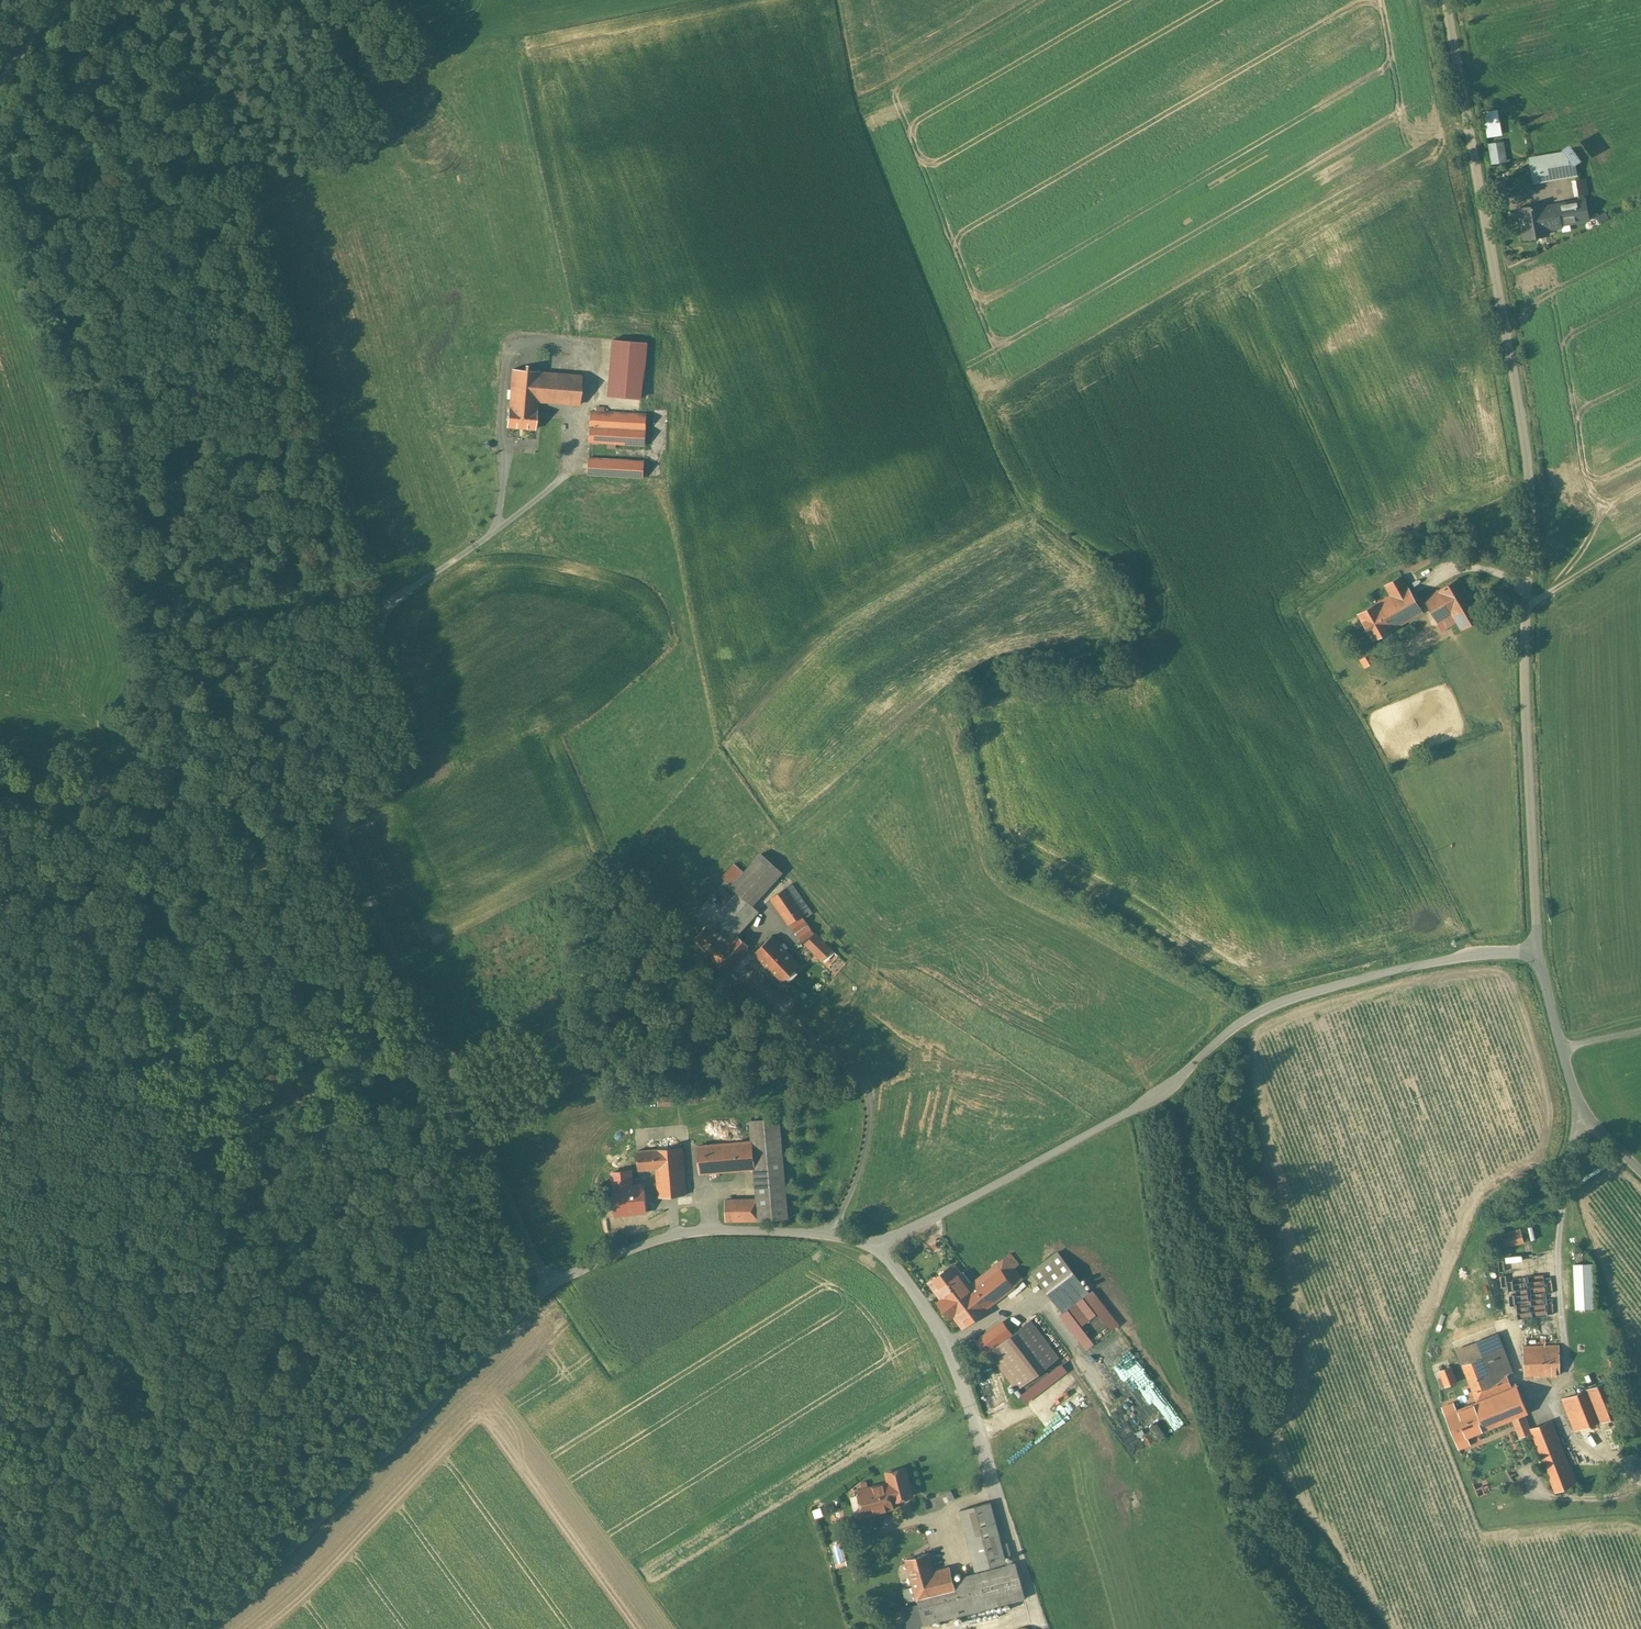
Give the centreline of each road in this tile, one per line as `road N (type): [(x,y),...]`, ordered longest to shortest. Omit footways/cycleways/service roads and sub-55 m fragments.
road 1 (unclassified): [(552,1282),(666,1237),(710,1230),(831,1234),(879,1246),(1157,1096),(1242,1020),(1345,983),(1538,948)]
road 2 (unclassified): [(1449,0),(1525,440),(1538,948)]
road 3 (unclassified): [(0,780),(320,815),(338,826),(552,1282)]
road 4 (unclassified): [(552,1282),(199,1628)]
road 5 (unclassified): [(1538,948),(1582,1105),(1640,1170)]

